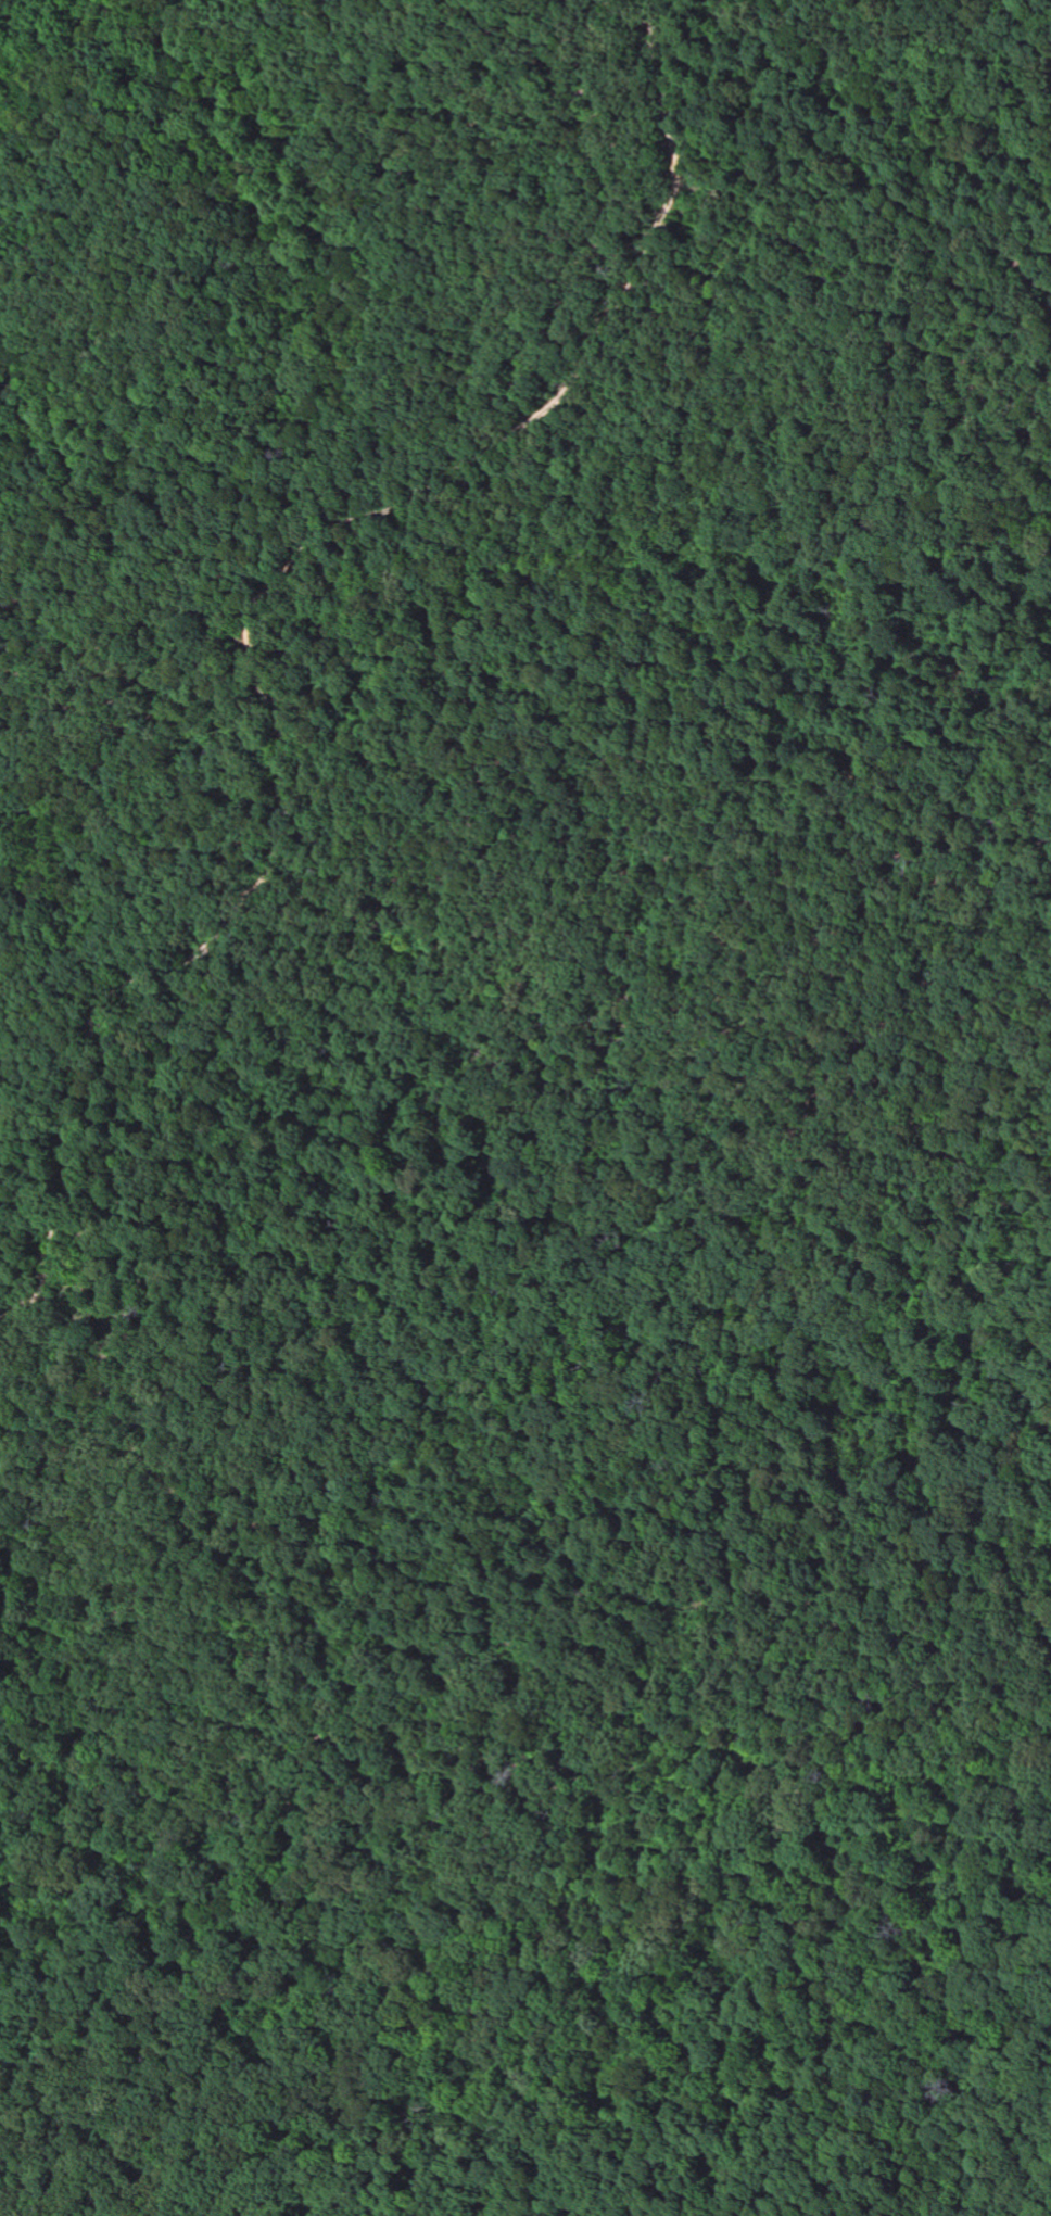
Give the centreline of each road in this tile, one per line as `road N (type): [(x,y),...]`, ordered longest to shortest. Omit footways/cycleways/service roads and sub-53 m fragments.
road 1 (track): [(659,0),(653,48),(681,180),(638,282),(565,396),(410,504),(317,533),(245,631),(284,735),(264,875),(193,949),(109,999),(28,1294),(0,1311)]

